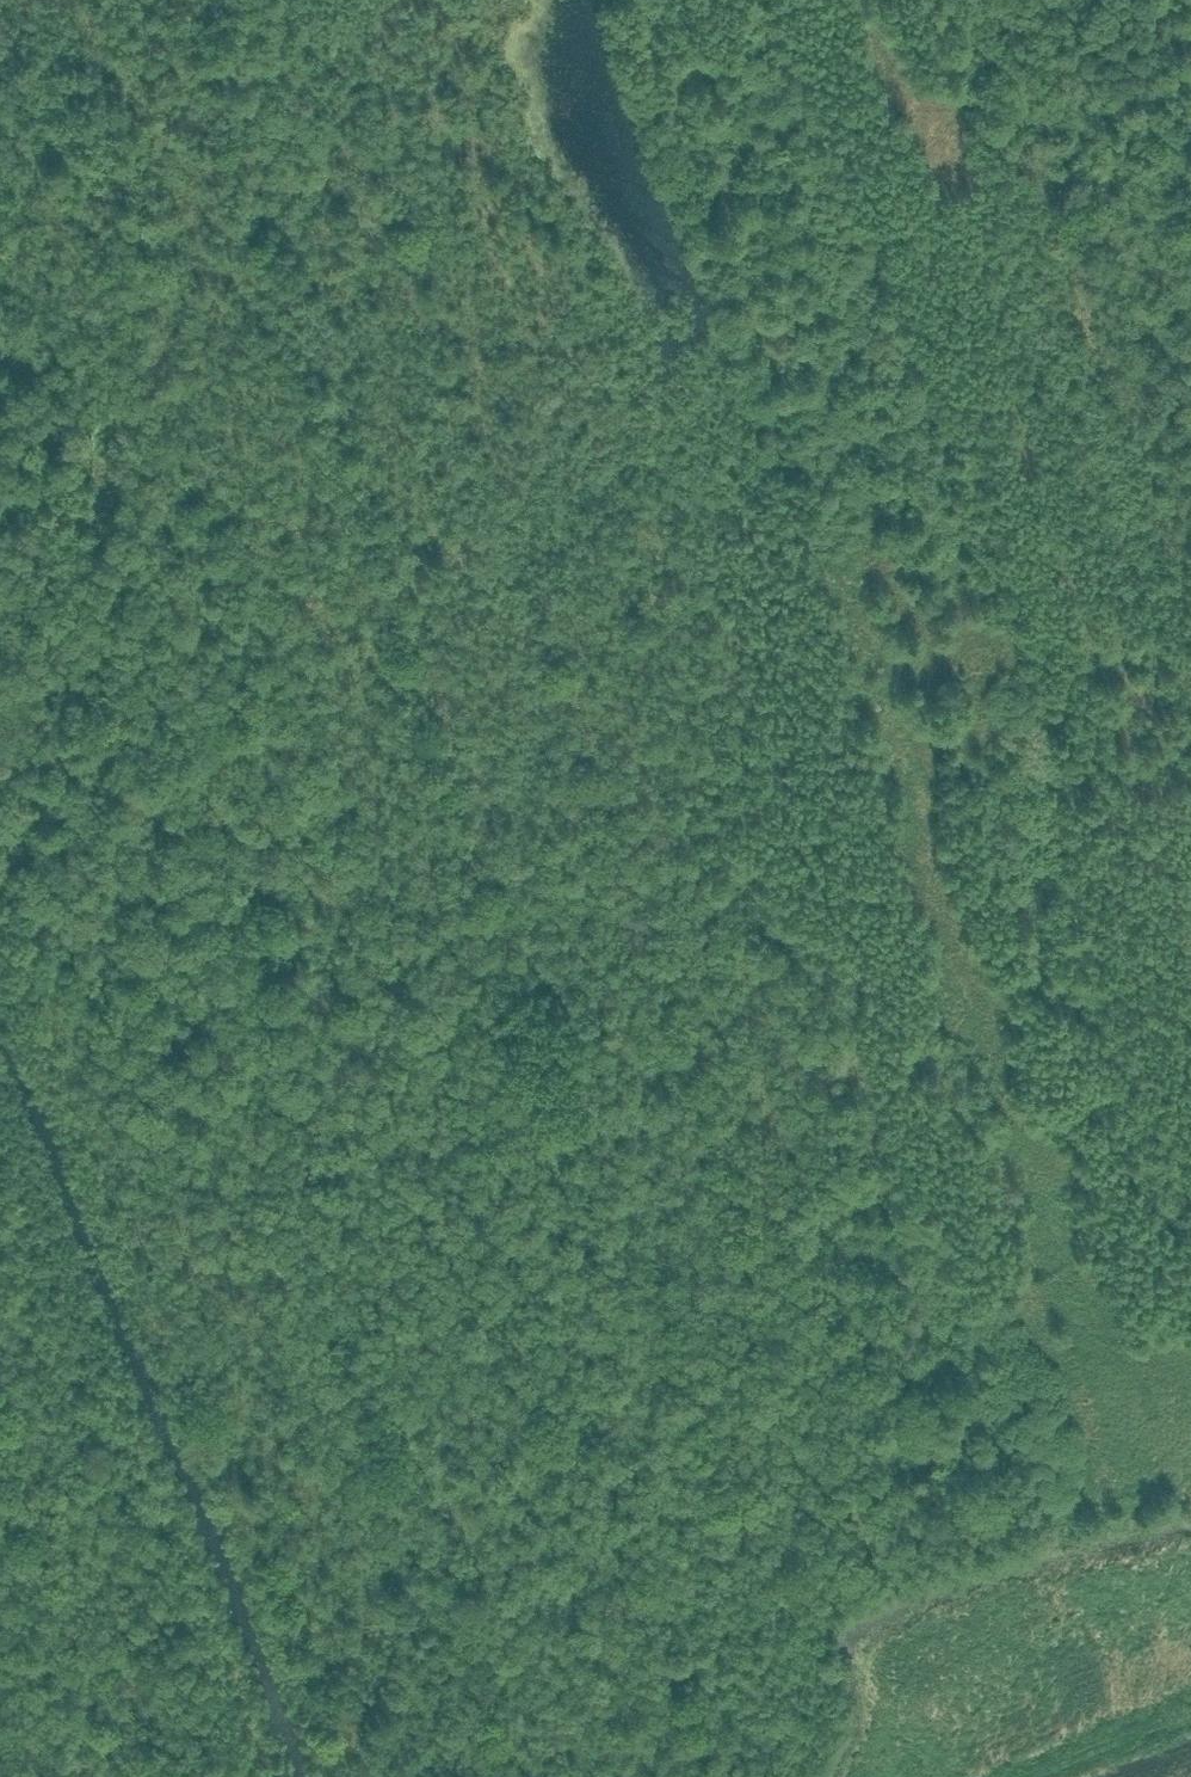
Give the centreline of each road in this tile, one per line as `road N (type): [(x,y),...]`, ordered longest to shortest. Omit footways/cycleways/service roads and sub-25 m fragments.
road 1 (track): [(1013,1776),(1190,1705)]

